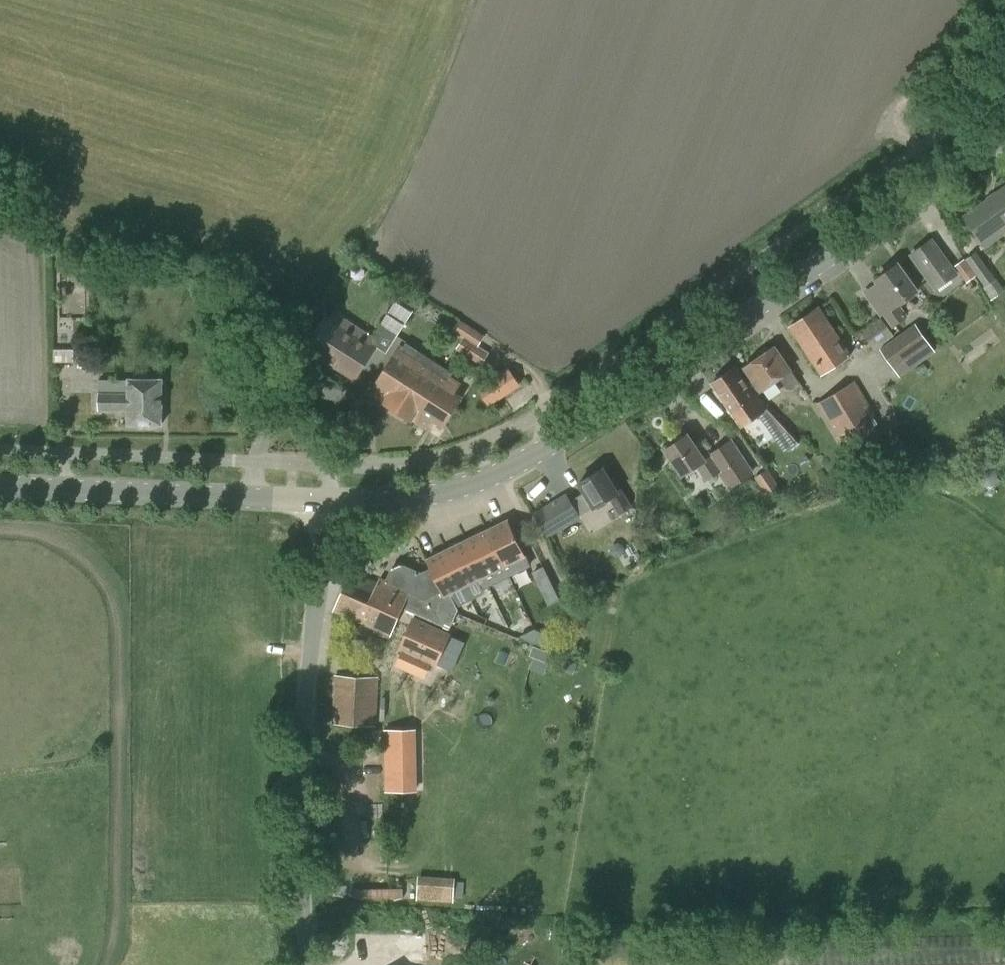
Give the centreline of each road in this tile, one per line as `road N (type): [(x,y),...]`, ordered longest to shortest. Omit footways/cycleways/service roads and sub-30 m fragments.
road 1 (secondary): [(324,502),(432,496),(543,454),(1004,138)]
road 2 (tertiary): [(317,964),(300,831),(324,502)]
road 3 (secondary): [(324,502),(0,486)]

